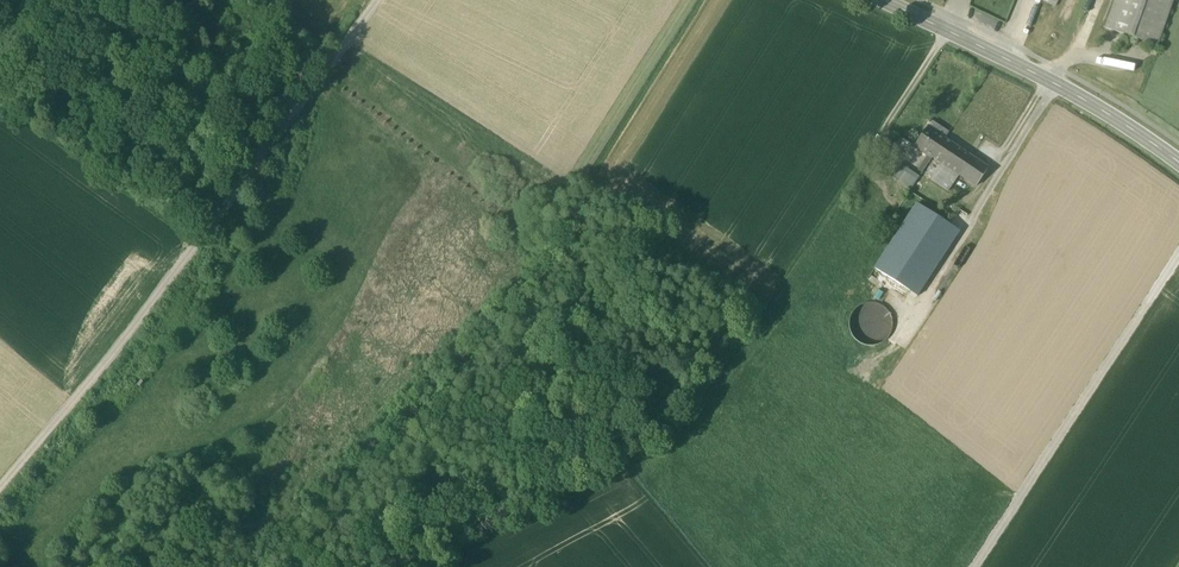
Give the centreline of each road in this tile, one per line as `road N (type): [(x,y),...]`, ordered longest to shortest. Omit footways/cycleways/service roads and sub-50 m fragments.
road 1 (track): [(947,30),(760,316),(670,433),(440,566)]
road 2 (track): [(377,0),(103,364),(0,486)]
road 3 (track): [(975,566),(1178,256)]
road 4 (tertiary): [(1178,165),(1052,85),(884,0)]
road 5 (track): [(195,241),(0,102)]

